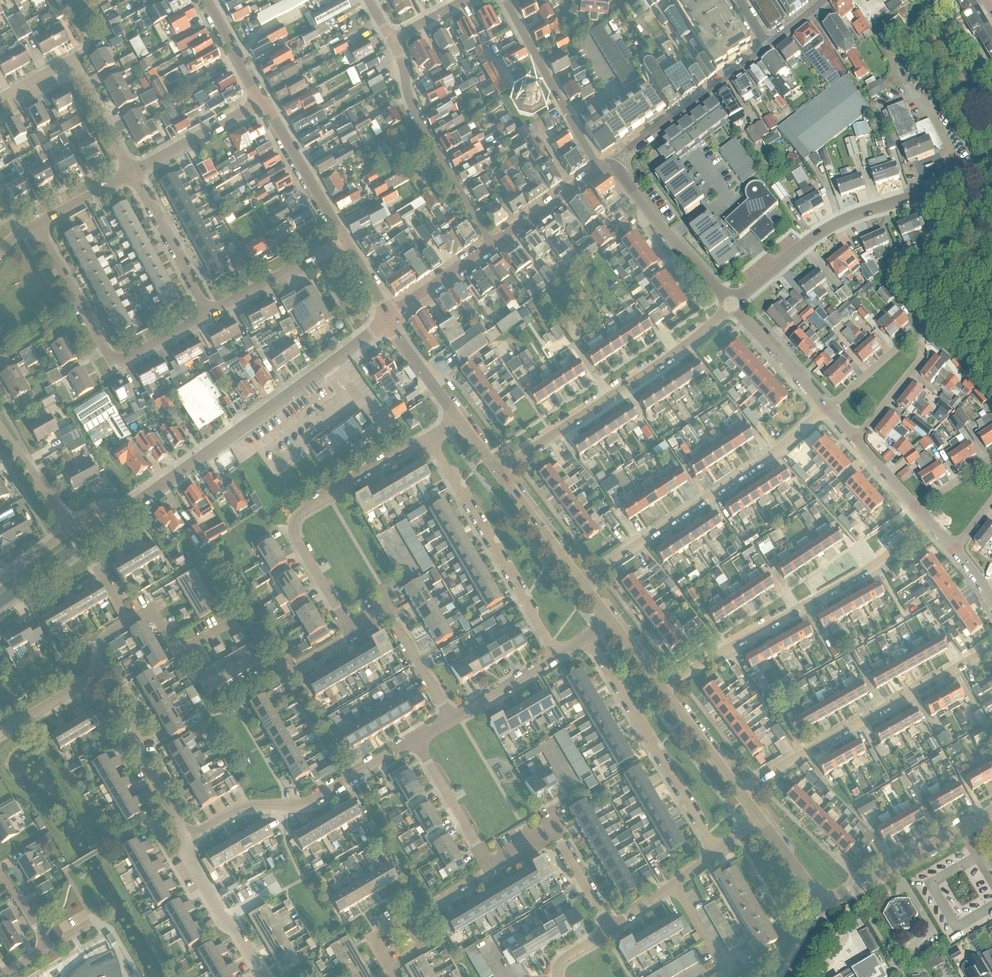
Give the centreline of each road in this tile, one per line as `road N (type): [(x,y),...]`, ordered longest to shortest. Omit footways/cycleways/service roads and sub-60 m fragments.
road 1 (secondary): [(130,508),(388,320)]
road 2 (residential): [(731,304),(831,225),(991,162)]
road 3 (residential): [(581,580),(825,410)]
road 4 (residential): [(739,793),(991,649)]
road 5 (residential): [(499,472),(671,356),(731,304)]
road 6 (residential): [(350,632),(292,522),(429,437)]
road 7 (residential): [(698,662),(881,562),(926,524)]
road 8 (residential): [(36,224),(115,364),(208,313)]
road 9 (residential): [(698,662),(716,637),(914,509)]
road 10 (residential): [(185,840),(243,808),(292,806),(415,739)]
road 11 (residential): [(556,658),(429,437)]
road 12 (residential): [(853,442),(923,345),(913,337),(900,343),(825,410)]
road 13 (residential): [(713,851),(588,641)]
road 14 (residential): [(491,245),(413,115),(394,39)]
road 15 (residential): [(132,174),(77,70),(64,67),(0,100)]
road 16 (residential): [(766,46),(610,167)]
road 17 (residential): [(185,840),(142,767),(126,694),(97,677)]
road 18 (residential): [(609,928),(549,825),(487,864)]
road 19 (residential): [(598,168),(506,0)]
road 20 (unclassified): [(825,905),(991,812)]
road 21 (residential): [(731,304),(610,167)]
road 22 (residential): [(450,718),(385,609),(350,632)]
road 23 (secondary): [(0,602),(130,508)]
road 24 (secondary): [(344,239),(260,103)]
road 25 (residential): [(264,976),(186,857),(185,840)]
road 26 (residential): [(208,313),(132,174)]
road 27 (residential): [(208,313),(344,239)]
road 28 (residential): [(132,174),(260,103)]
road 29 (residential): [(487,864),(415,739)]
road 30 (residential): [(129,621),(150,609),(177,653),(233,617)]
road 31 (residential): [(825,410),(731,304)]
road 32 (tertiary): [(581,580),(499,472)]
road 33 (residential): [(491,245),(598,168)]
road 34 (tertiary): [(739,793),(661,688)]
road 35 (residential): [(609,928),(713,851)]
road 36 (residential): [(388,320),(491,245)]
road 37 (residential): [(73,528),(0,427)]
road 38 (residential): [(450,718),(556,658)]

